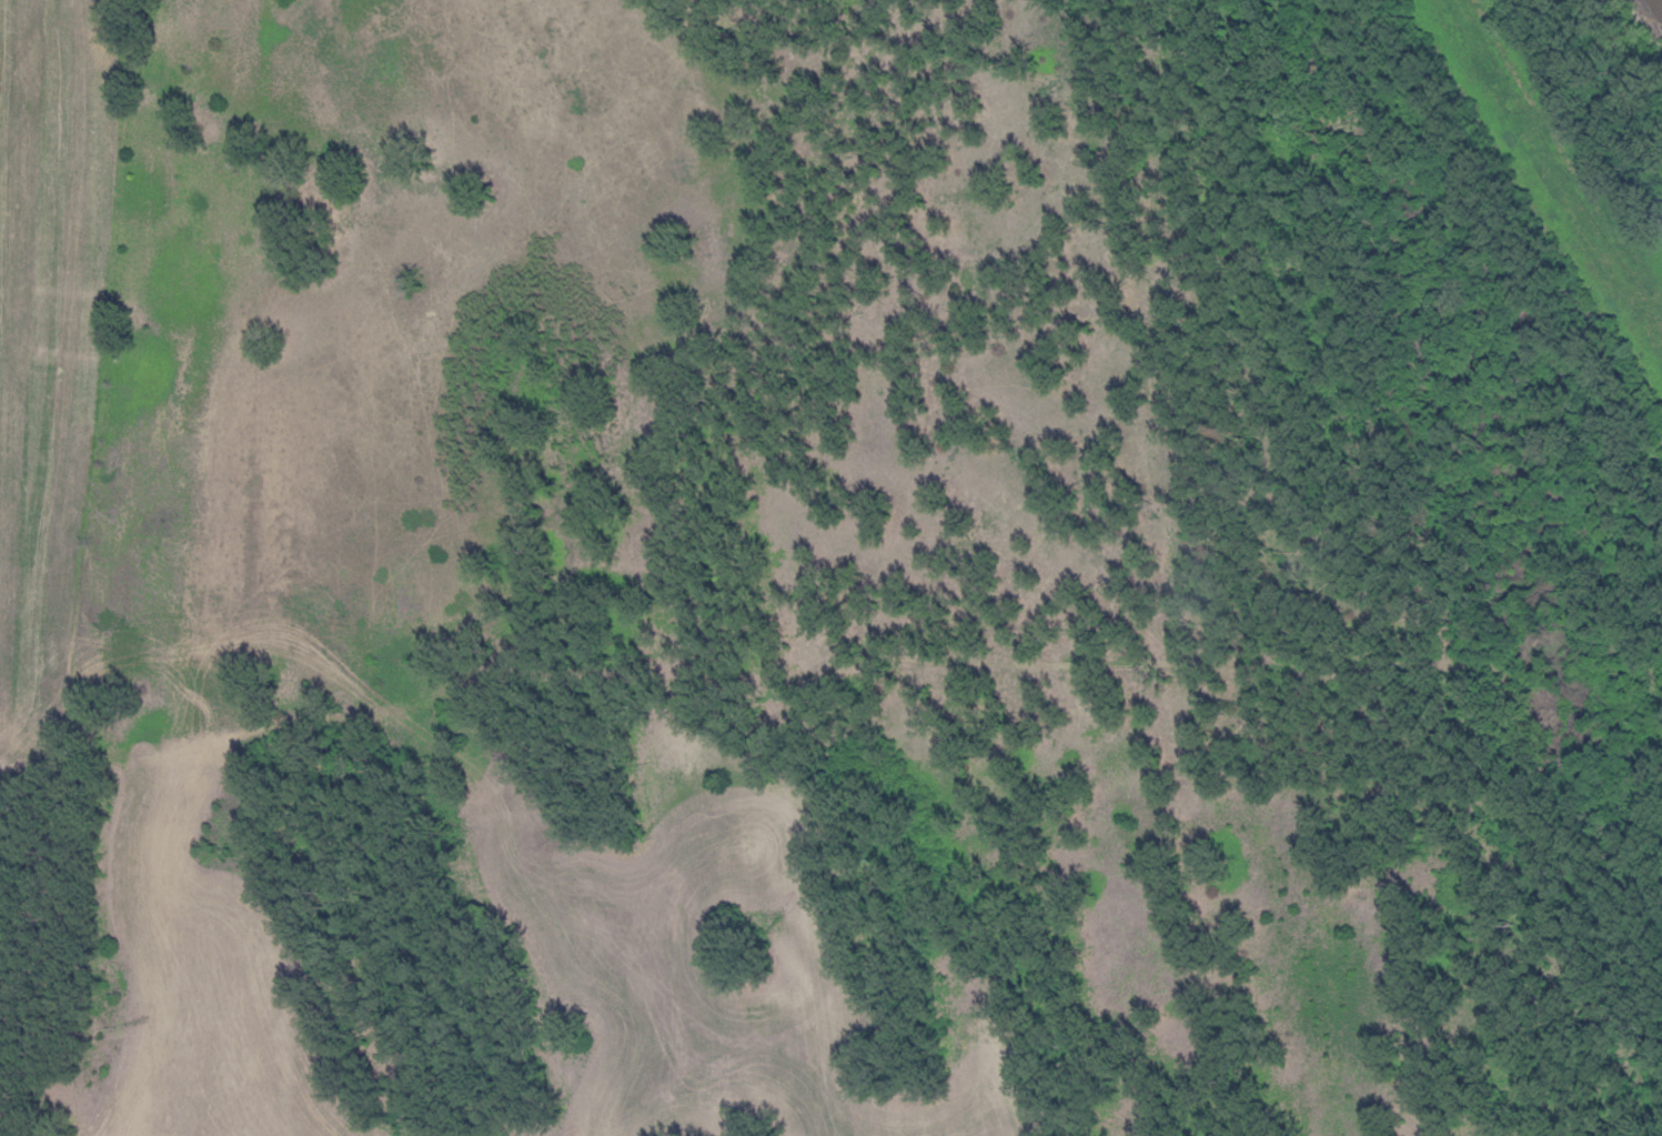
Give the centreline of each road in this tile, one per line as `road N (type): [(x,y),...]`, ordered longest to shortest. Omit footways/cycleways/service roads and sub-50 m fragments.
road 1 (residential): [(1661,820),(0,782)]

